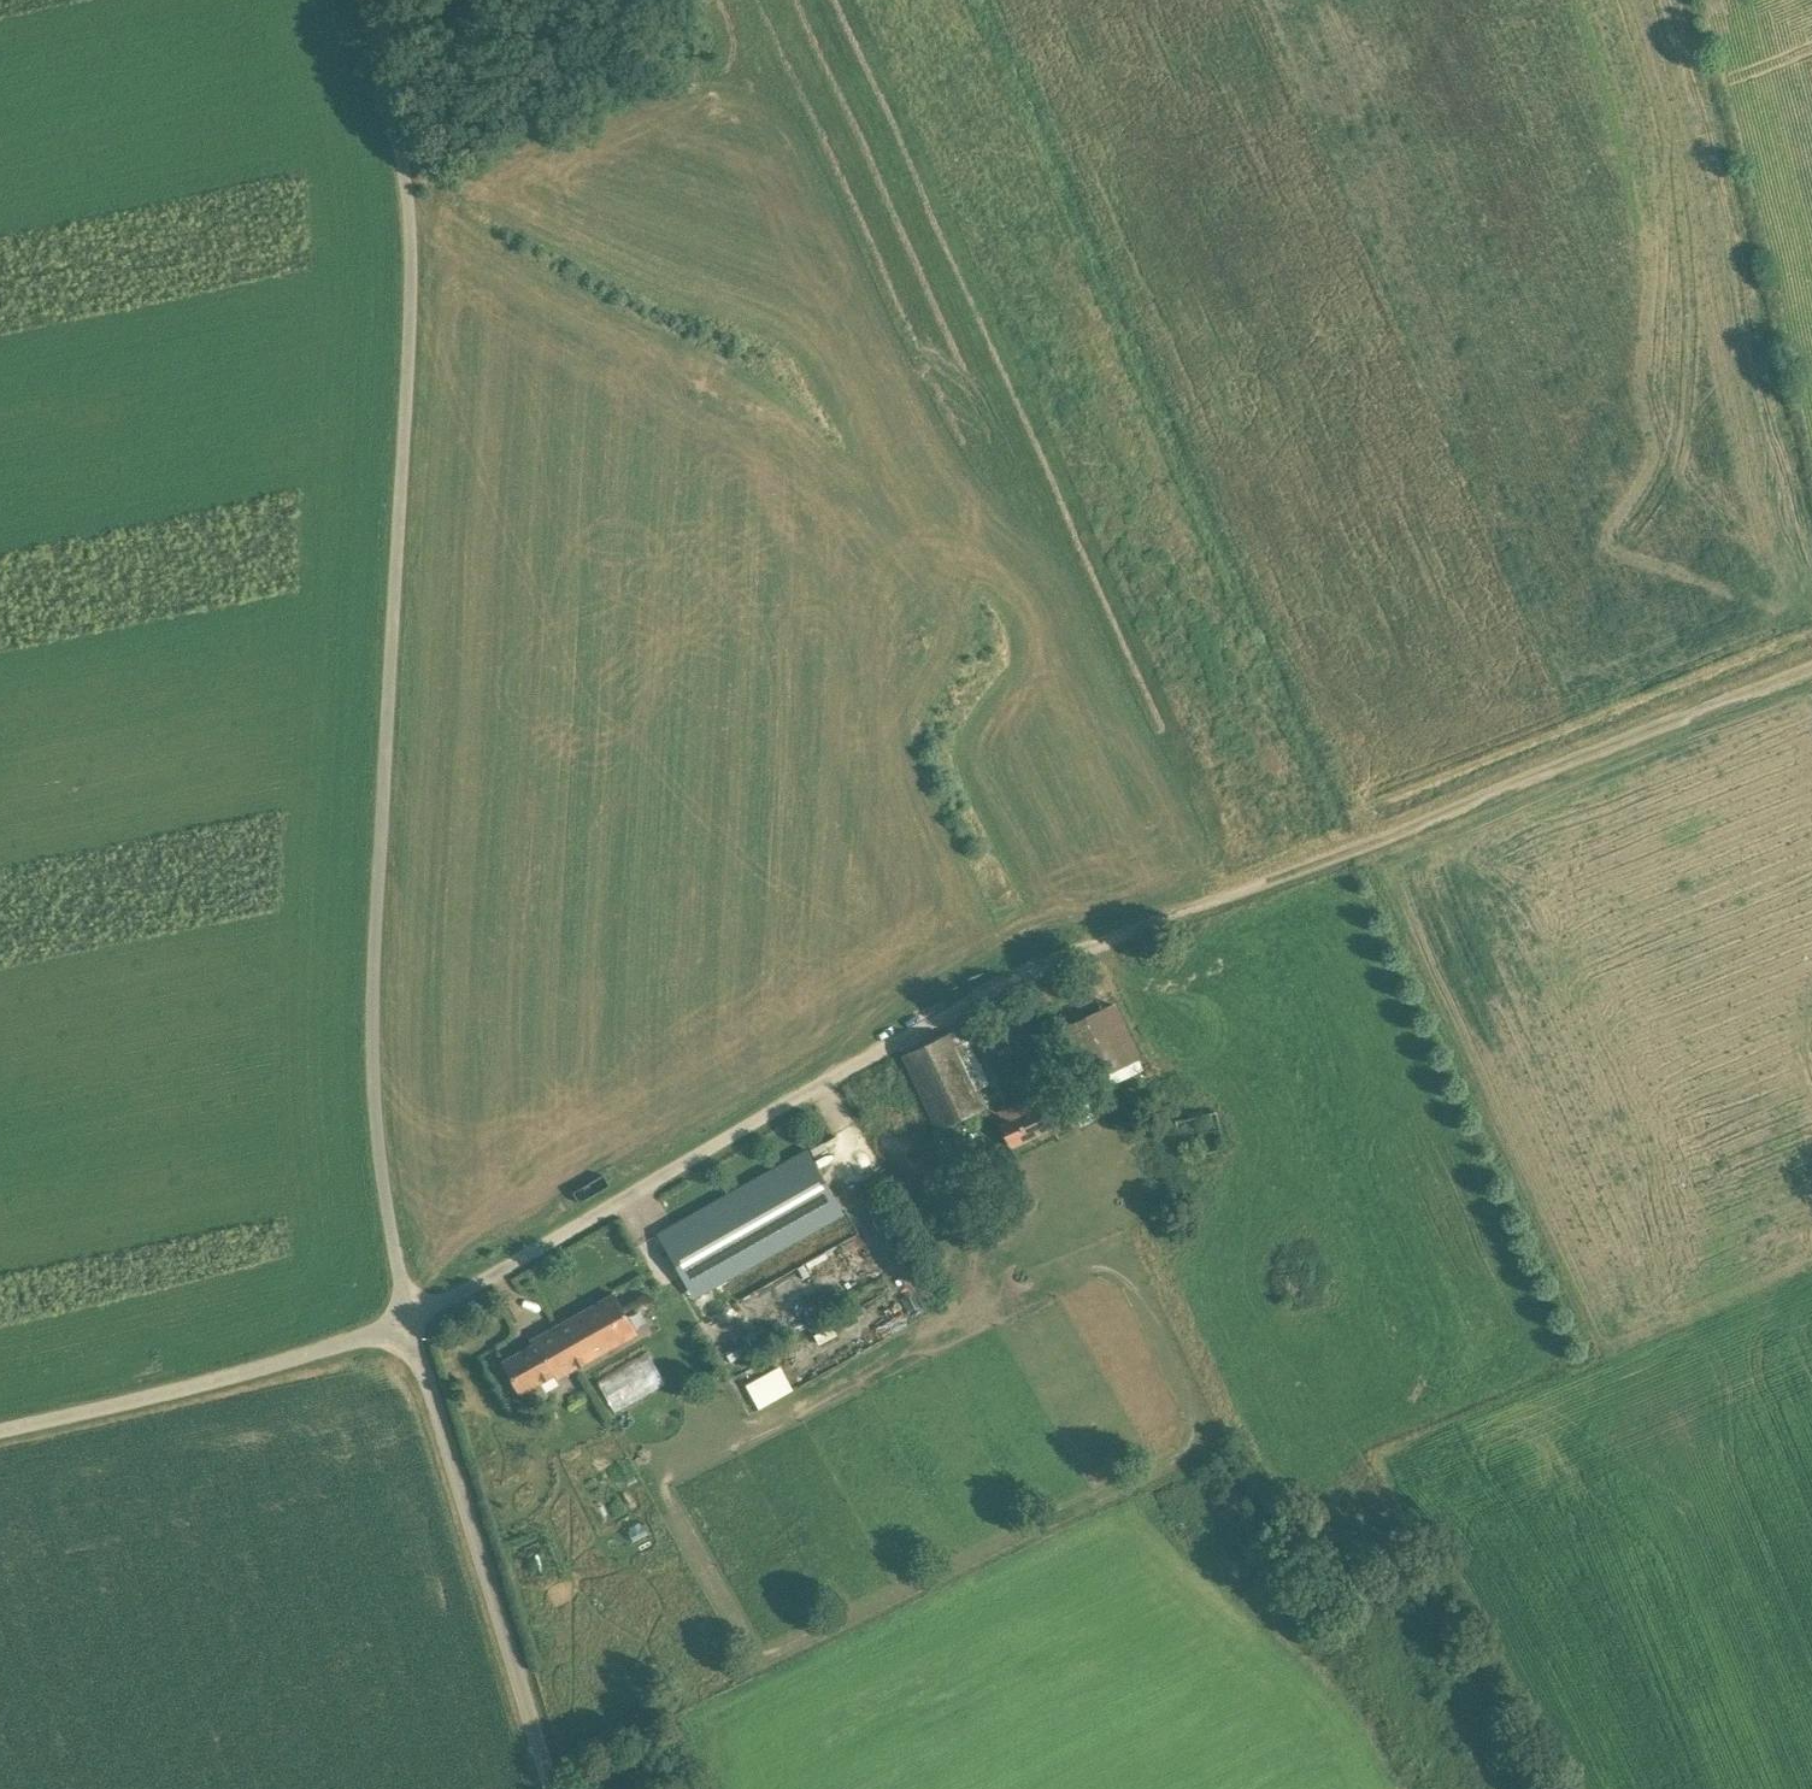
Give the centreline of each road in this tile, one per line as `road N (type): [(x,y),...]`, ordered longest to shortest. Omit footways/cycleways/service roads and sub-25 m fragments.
road 1 (unclassified): [(411,1318),(383,1174),(372,1016),(412,263),(401,142),(367,0)]
road 2 (unclassified): [(411,1318),(880,1050),(1028,976),(1265,878)]
road 3 (track): [(1265,878),(1811,664)]
road 4 (unclassified): [(553,1788),(411,1318)]
road 5 (unclassified): [(0,1431),(238,1375),(411,1318)]

